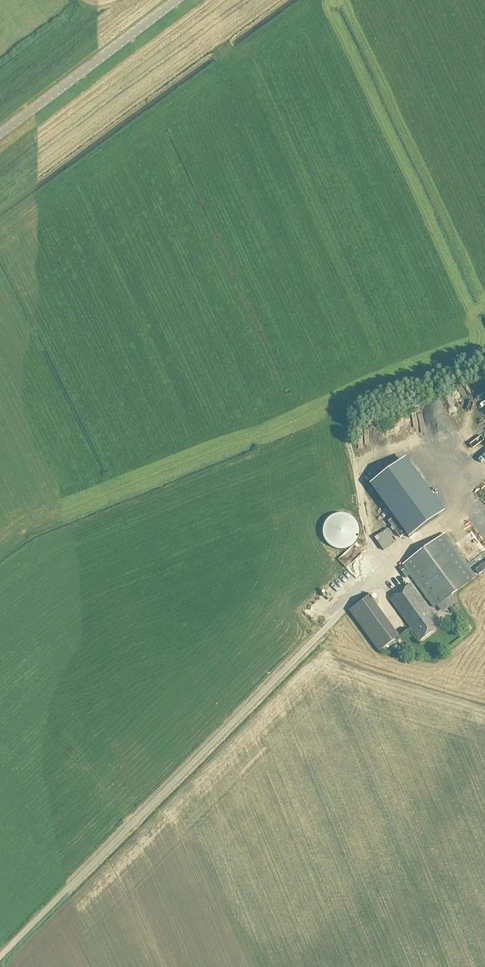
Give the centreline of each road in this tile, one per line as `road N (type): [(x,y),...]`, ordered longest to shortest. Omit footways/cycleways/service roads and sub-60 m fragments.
road 1 (tertiary): [(0,133),(175,0)]

